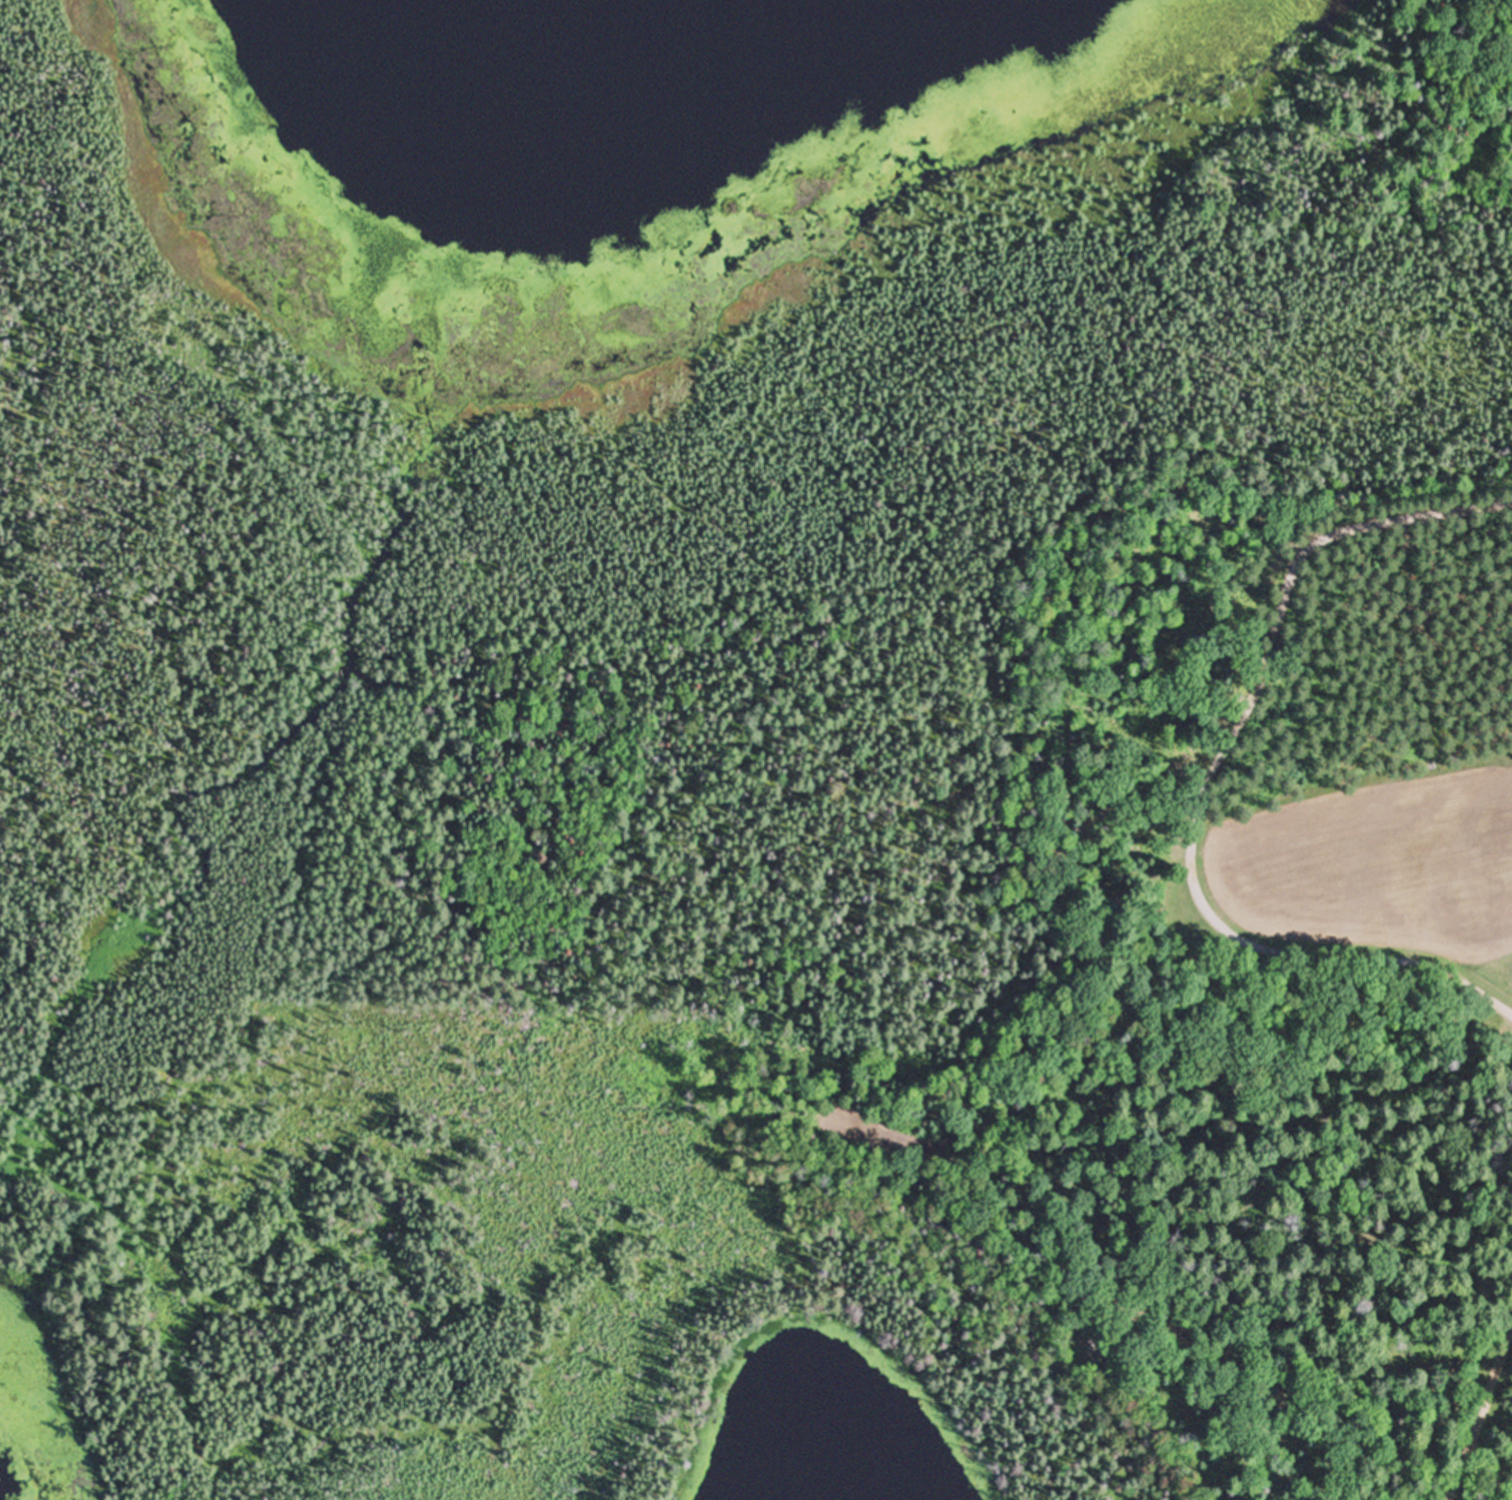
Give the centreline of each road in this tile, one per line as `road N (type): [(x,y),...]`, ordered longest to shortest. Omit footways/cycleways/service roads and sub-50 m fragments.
road 1 (residential): [(1438,1499),(1511,1317)]

